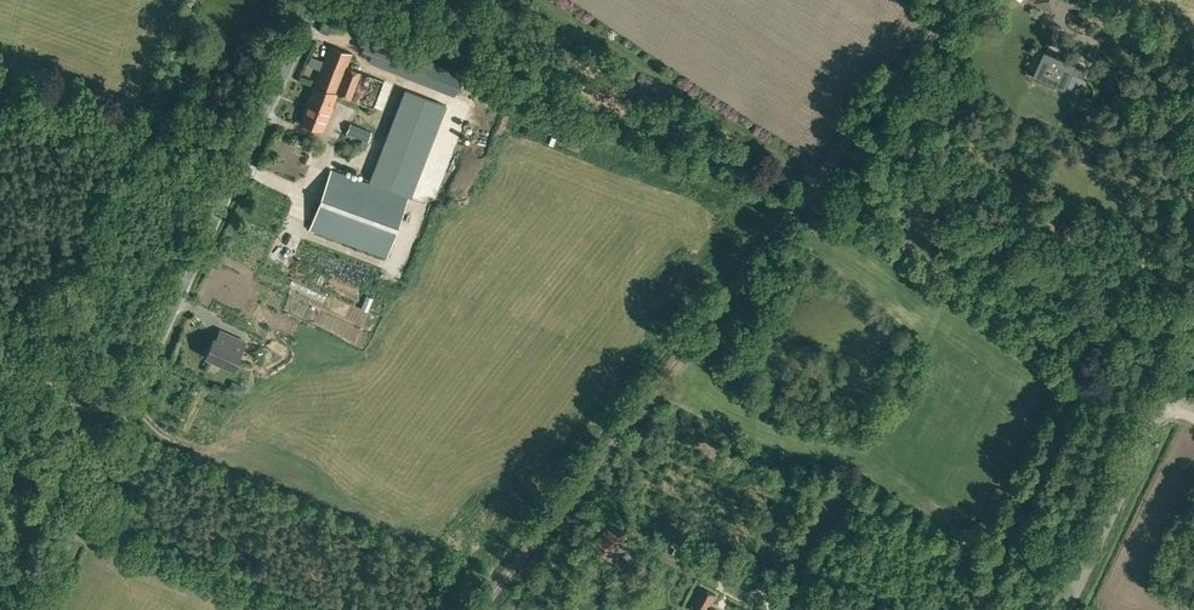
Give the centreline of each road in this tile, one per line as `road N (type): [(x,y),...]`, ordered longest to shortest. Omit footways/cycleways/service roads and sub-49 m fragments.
road 1 (unclassified): [(30,609),(315,0)]
road 2 (unclassified): [(1068,609),(1193,341)]

